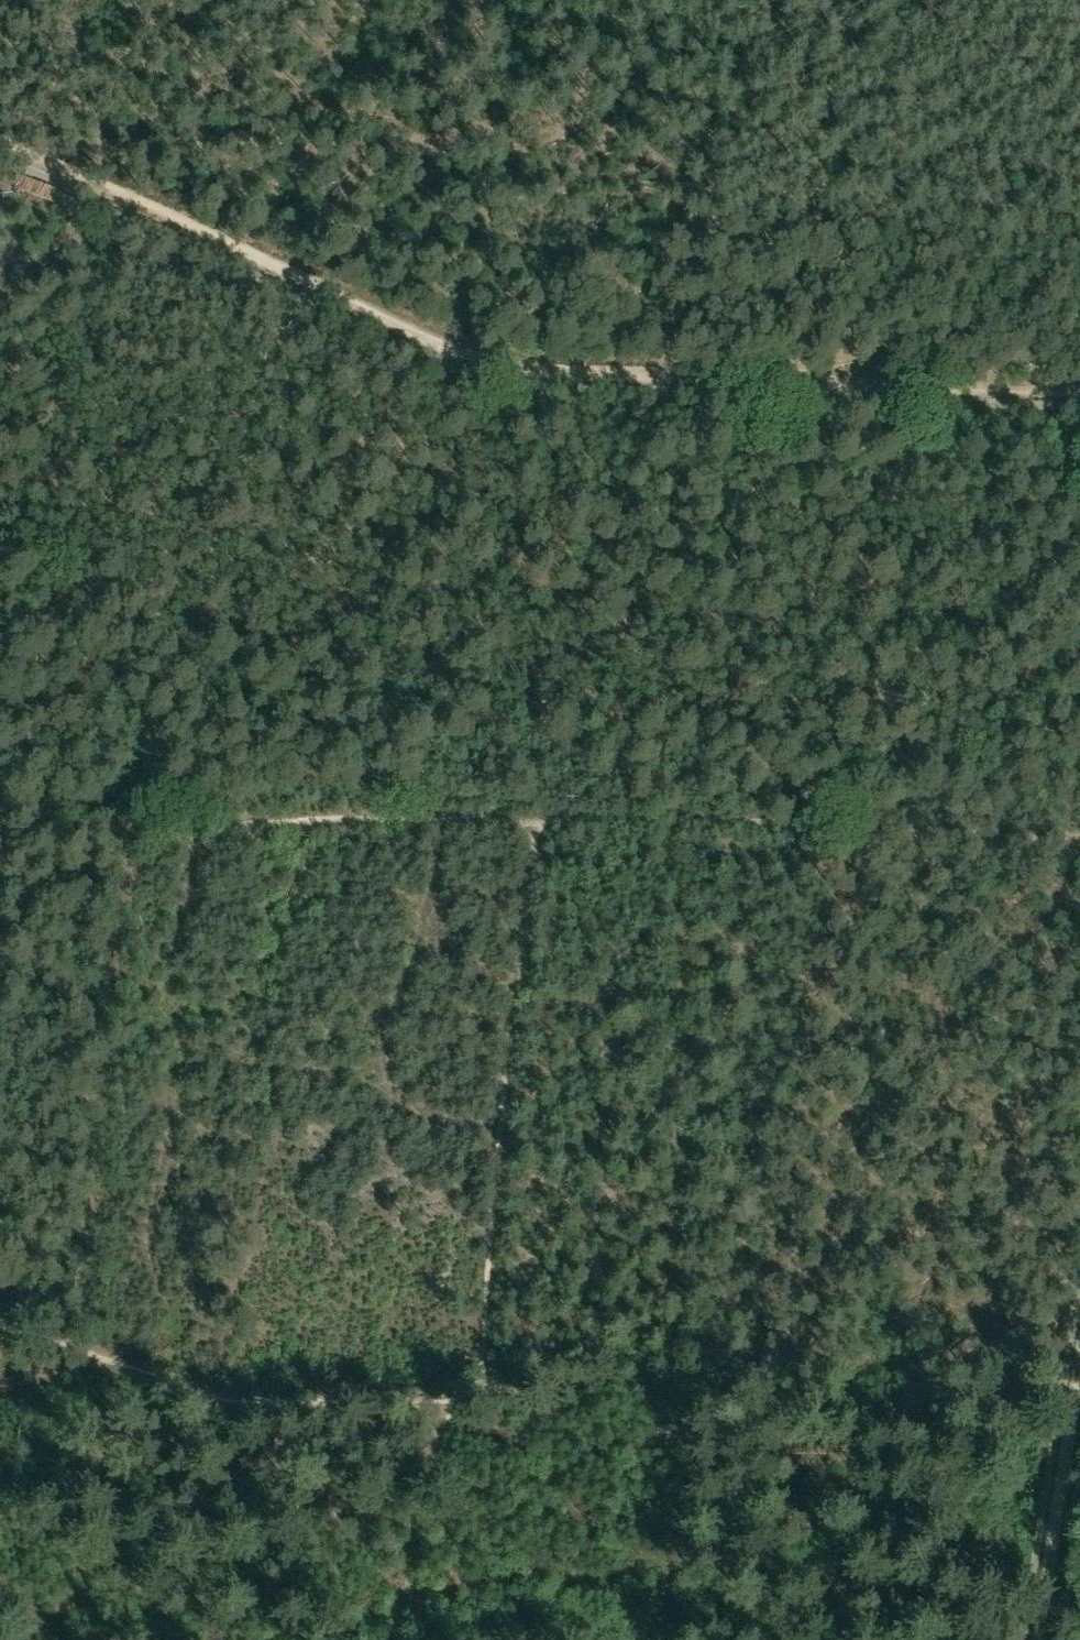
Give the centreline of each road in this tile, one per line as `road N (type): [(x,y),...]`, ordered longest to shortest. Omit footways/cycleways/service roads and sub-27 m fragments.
road 1 (track): [(1079,391),(492,362),(0,140)]
road 2 (track): [(1079,1358),(1034,1639)]

